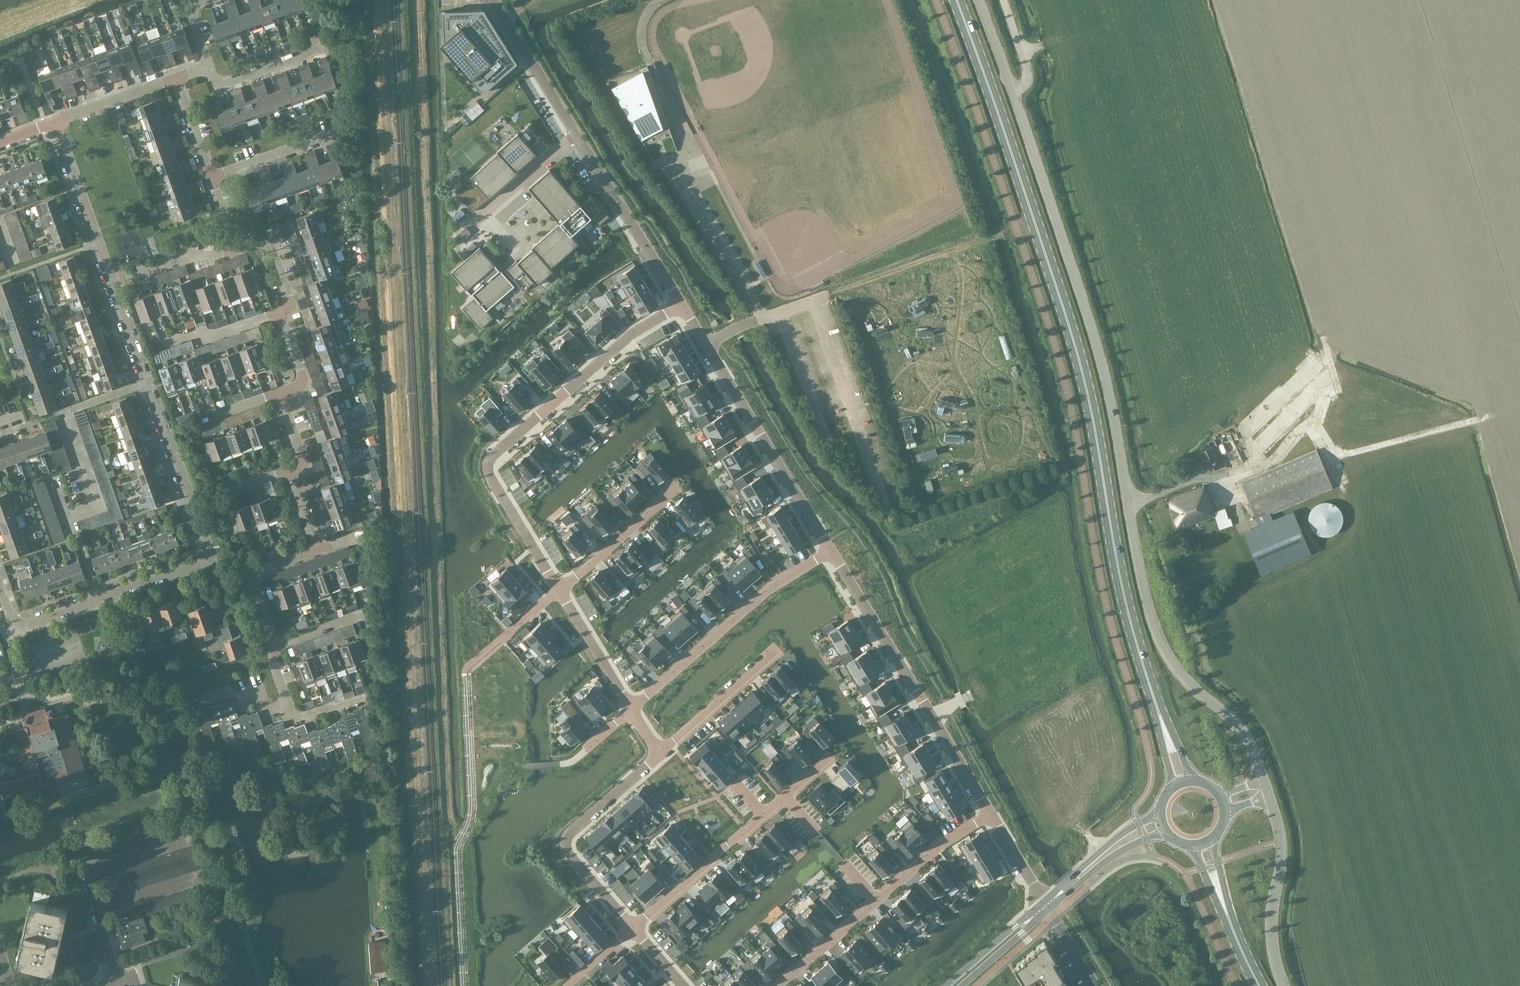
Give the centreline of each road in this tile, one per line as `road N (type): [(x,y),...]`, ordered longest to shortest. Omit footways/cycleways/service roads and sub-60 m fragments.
road 1 (unclassified): [(1263,780),(1238,726),(1177,668),(1152,625),(1099,352),(1015,97)]
road 2 (primary): [(1158,710),(1119,578),(1080,362),(956,0)]
road 3 (residential): [(680,302),(629,335),(492,463),(558,589)]
road 4 (residential): [(680,302),(494,0)]
road 5 (residential): [(990,811),(830,548)]
road 6 (residential): [(209,558),(113,283)]
road 7 (residential): [(776,985),(943,842),(990,811)]
road 8 (residential): [(634,929),(830,755)]
road 9 (residential): [(631,710),(830,548)]
road 10 (residential): [(209,558),(14,626),(0,586)]
road 11 (residential): [(660,755),(565,843),(634,929)]
road 12 (residential): [(830,548),(707,343)]
road 13 (unclassified): [(1284,985),(1271,928),(1280,842),(1268,797)]
road 14 (residential): [(113,283),(53,123)]
road 15 (residential): [(676,487),(558,589)]
road 16 (residential): [(660,755),(776,652)]
road 17 (tertiary): [(1160,813),(1112,840),(1044,900)]
road 18 (residential): [(558,589),(631,710)]
road 19 (tertiary): [(1049,908),(1125,848),(1166,831)]
road 20 (residential): [(209,67),(216,86),(321,47)]
road 21 (residential): [(53,123),(177,78)]
road 22 (residential): [(153,346),(279,312)]
road 23 (tertiary): [(1044,900),(945,985)]
road 24 (residential): [(113,283),(234,249)]
road 25 (residential): [(279,312),(292,307),(267,237),(234,249)]

